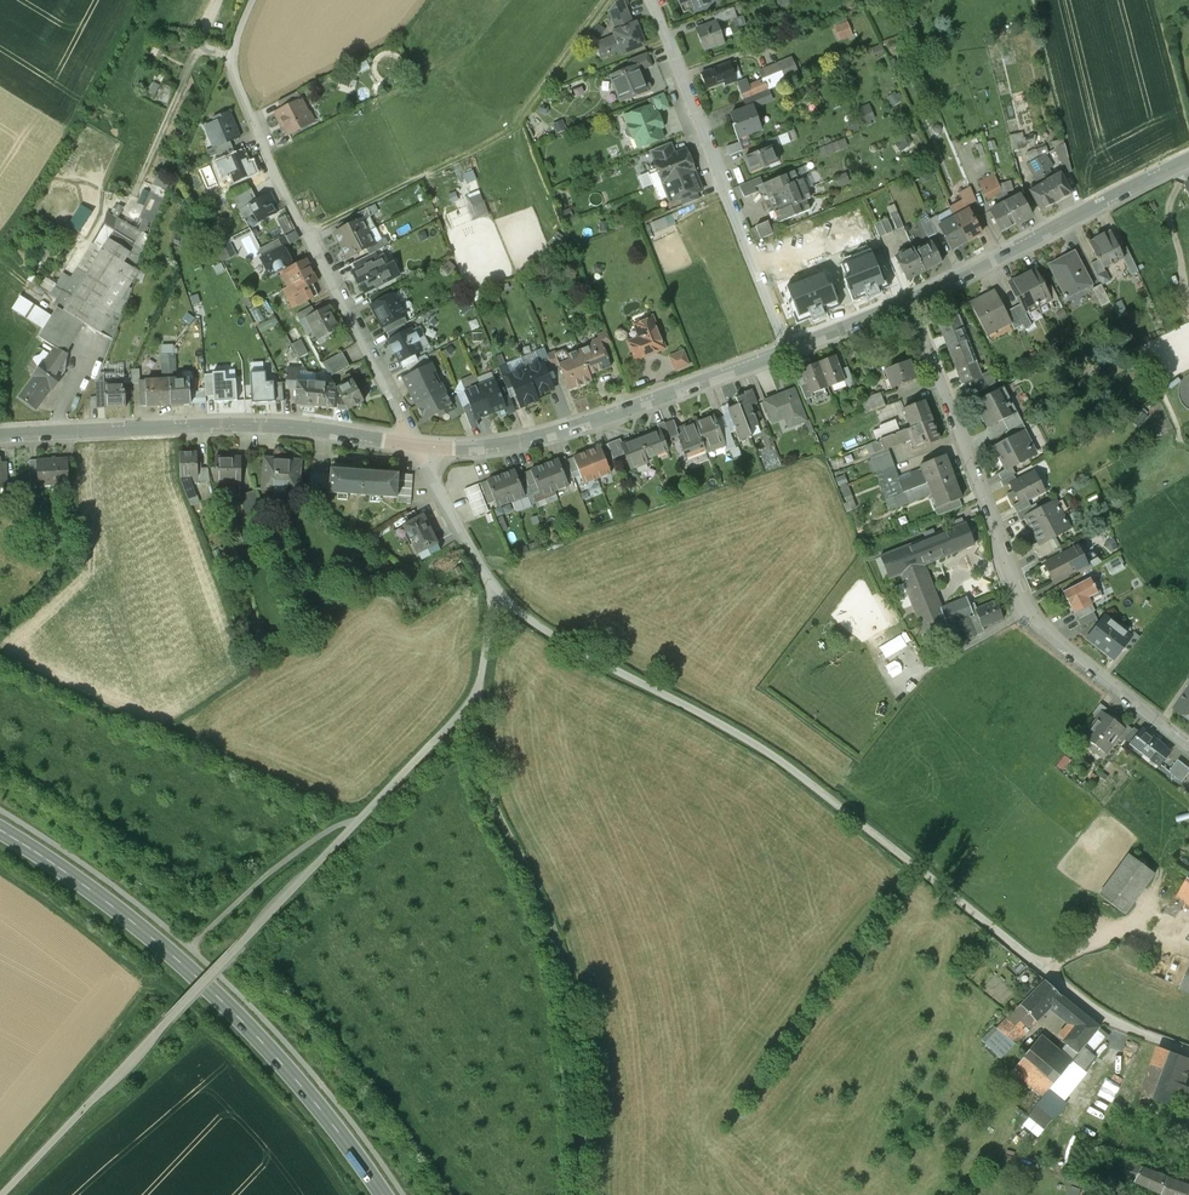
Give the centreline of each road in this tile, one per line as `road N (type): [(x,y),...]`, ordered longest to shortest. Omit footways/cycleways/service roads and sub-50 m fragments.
road 1 (track): [(4,1194),(471,701),(491,590)]
road 2 (track): [(1006,936),(768,752),(603,665),(491,590)]
road 3 (secondary): [(0,823),(112,898),(235,1002),(397,1194)]
road 4 (residential): [(909,303),(1015,585),(1047,634),(1188,746)]
road 5 (track): [(480,681),(486,780),(565,969),(585,1194)]
road 6 (track): [(356,1194),(329,1151),(210,1035),(22,1194)]
road 7 (track): [(0,882),(77,934),(150,999),(0,1182)]
road 8 (residential): [(227,63),(413,446)]
road 9 (tertiary): [(0,436),(283,424),(413,446)]
road 10 (track): [(306,234),(513,130),(611,0)]
road 11 (tertiary): [(413,446),(502,445),(547,433),(788,348)]
road 12 (residential): [(650,0),(788,348)]
road 13 (tertiary): [(909,303),(1188,159)]
road 14 (residential): [(1188,1051),(1109,1021),(1006,936)]
road 15 (track): [(369,811),(276,871),(204,938)]
road 16 (residential): [(413,446),(491,590)]
road 17 (tertiary): [(788,348),(909,303)]

